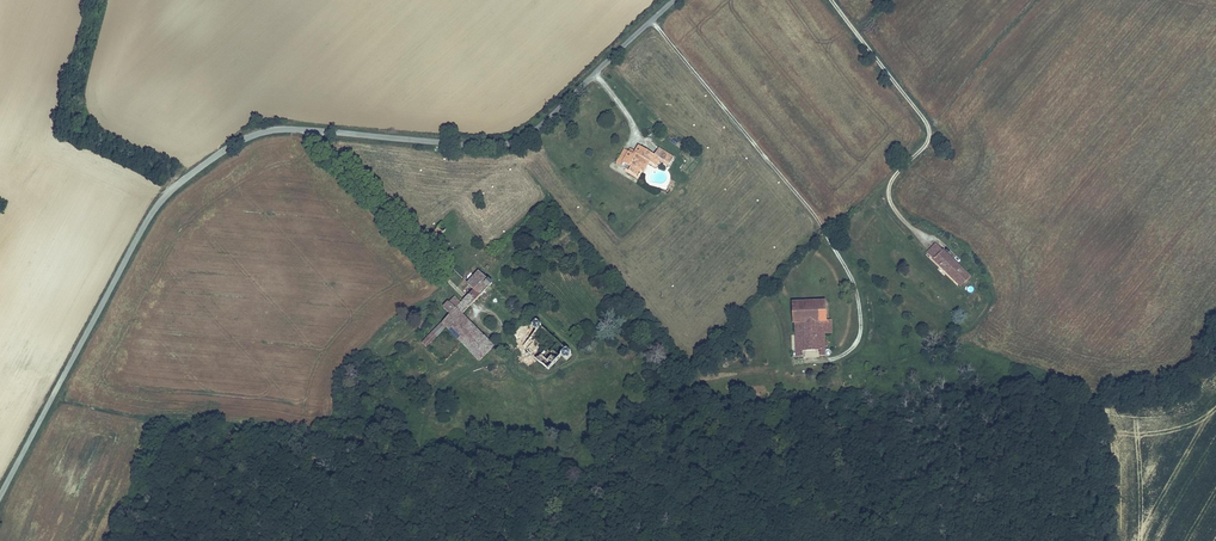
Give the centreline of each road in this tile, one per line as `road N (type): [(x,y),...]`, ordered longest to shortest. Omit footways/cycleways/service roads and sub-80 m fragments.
road 1 (unclassified): [(0,497),(145,220),(187,178),(253,136),(282,130),(476,146),(523,138),(676,0)]
road 2 (track): [(926,238),(890,202),(890,182),(929,130),(831,0)]
road 3 (track): [(312,131),(479,312),(482,328),(496,331),(494,314)]

